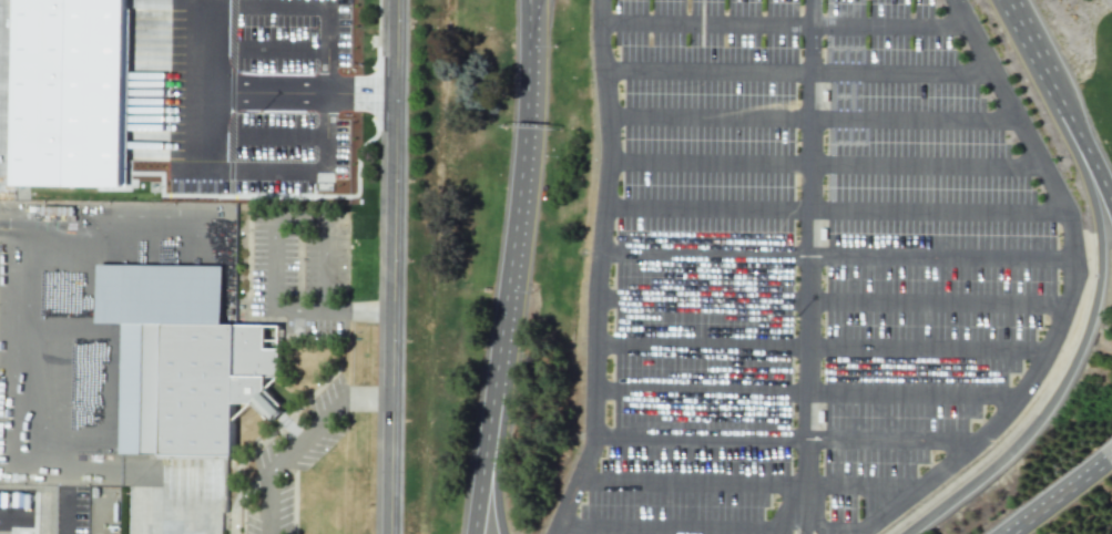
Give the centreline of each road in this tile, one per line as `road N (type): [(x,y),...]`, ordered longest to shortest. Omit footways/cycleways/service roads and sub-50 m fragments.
road 1 (residential): [(396,0),(389,533)]
road 2 (residential): [(907,533),(1027,435),(1082,340),(1096,292),(1095,212),(1055,120),(1054,89)]
road 3 (residential): [(527,0),(523,147),(501,326)]
road 4 (residential): [(501,326),(510,352),(499,483),(505,533)]
road 5 (residential): [(501,326),(473,533)]
road 6 (tertiary): [(1111,210),(1054,89)]

